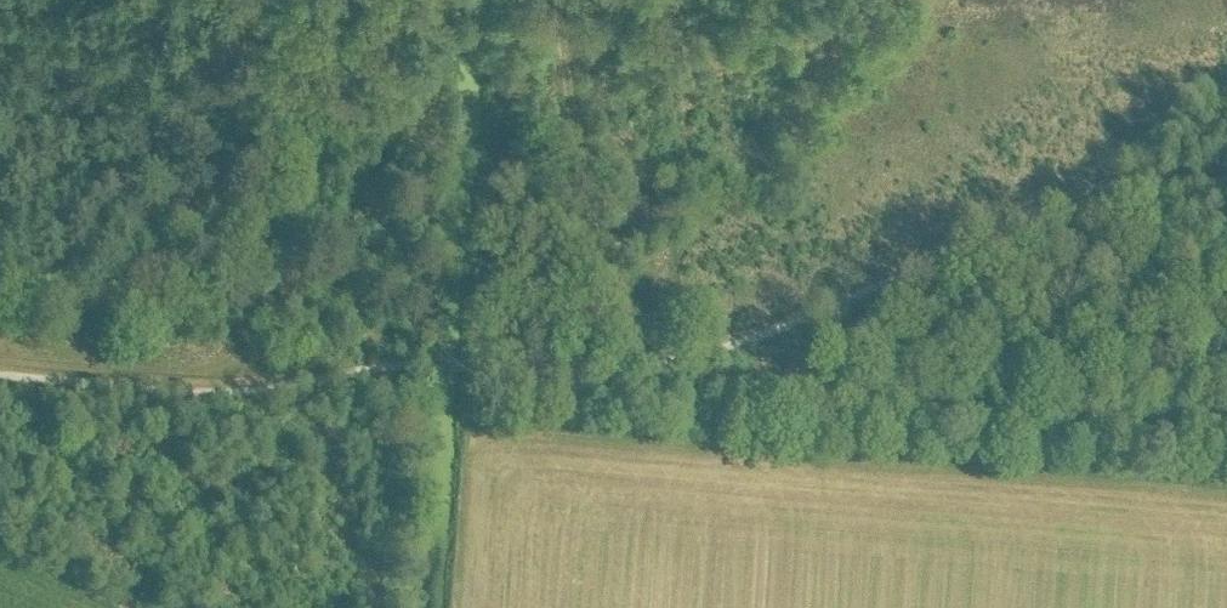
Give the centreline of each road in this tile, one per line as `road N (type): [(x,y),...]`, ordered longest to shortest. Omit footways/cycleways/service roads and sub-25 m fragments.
road 1 (track): [(1226,435),(708,390),(651,364),(615,273),(574,107),(561,0)]
road 2 (track): [(0,362),(191,380),(240,377),(265,366),(405,144),(441,63),(450,0)]

